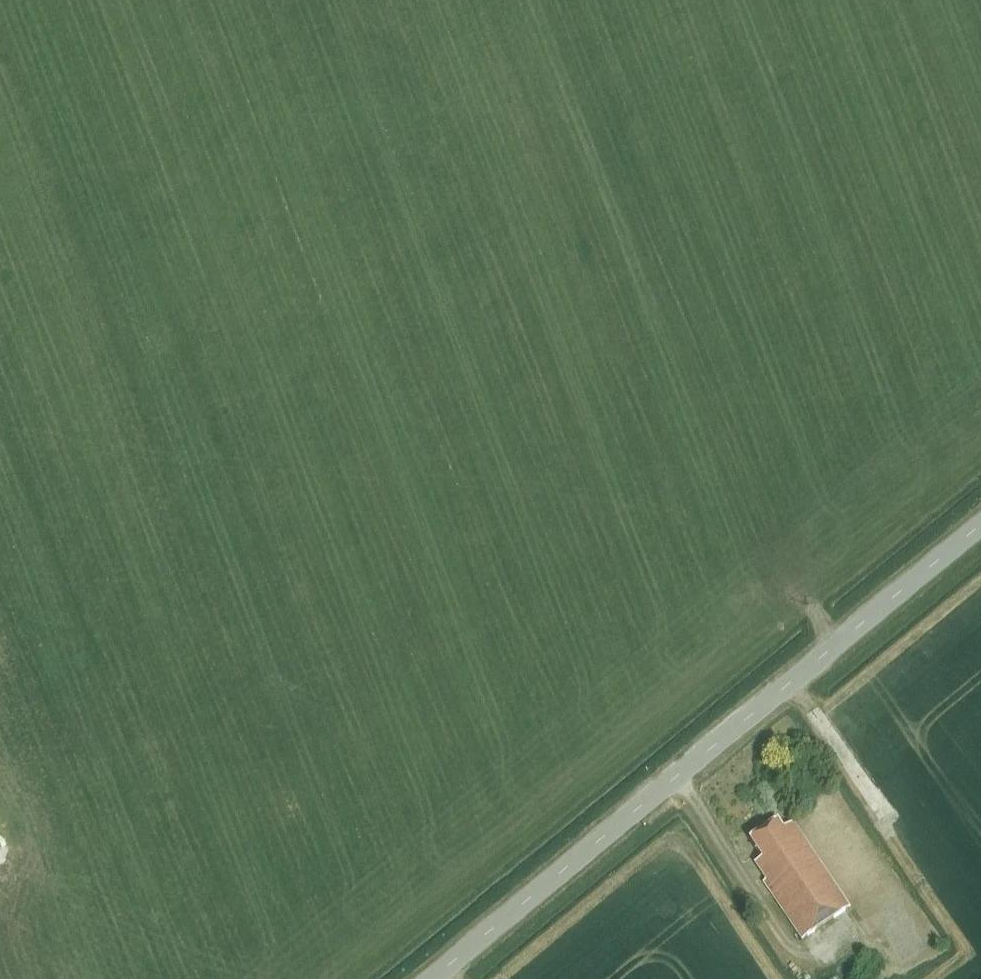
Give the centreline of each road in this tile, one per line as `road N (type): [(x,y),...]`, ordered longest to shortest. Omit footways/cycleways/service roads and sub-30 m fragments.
road 1 (tertiary): [(436,978),(980,531)]

